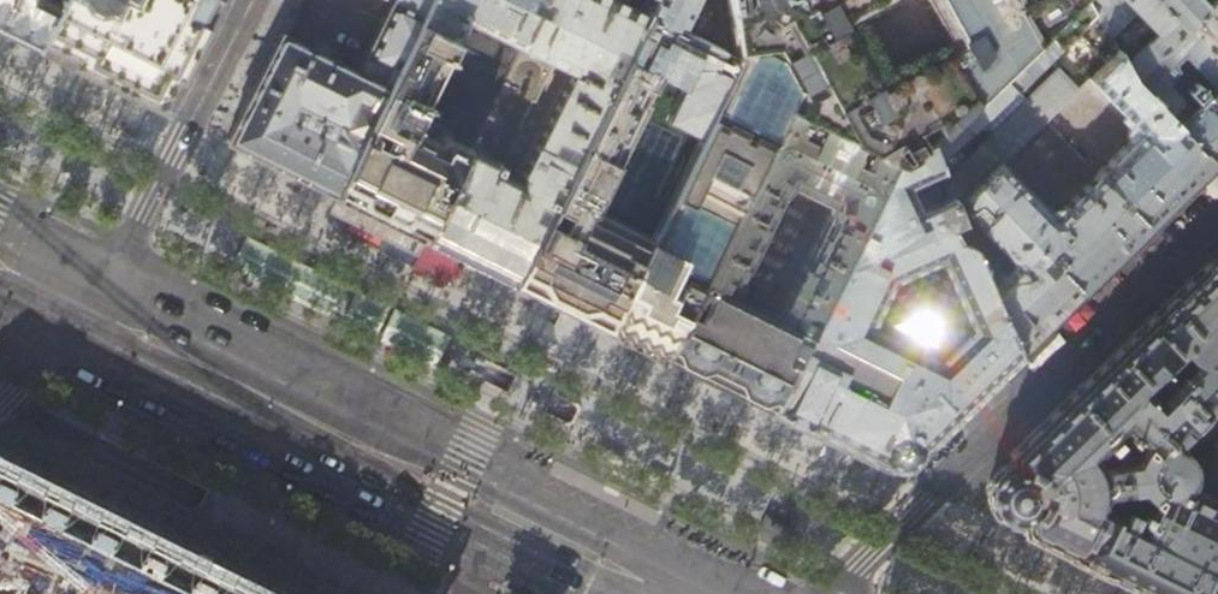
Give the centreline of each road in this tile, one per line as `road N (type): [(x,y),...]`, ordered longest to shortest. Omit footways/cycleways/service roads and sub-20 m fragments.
road 1 (residential): [(833,593),(1217,207)]
road 2 (primary): [(83,308),(505,516)]
road 3 (residential): [(255,0),(124,249),(83,308)]
road 4 (primary): [(505,516),(664,593)]
road 5 (residential): [(0,406),(83,308)]

